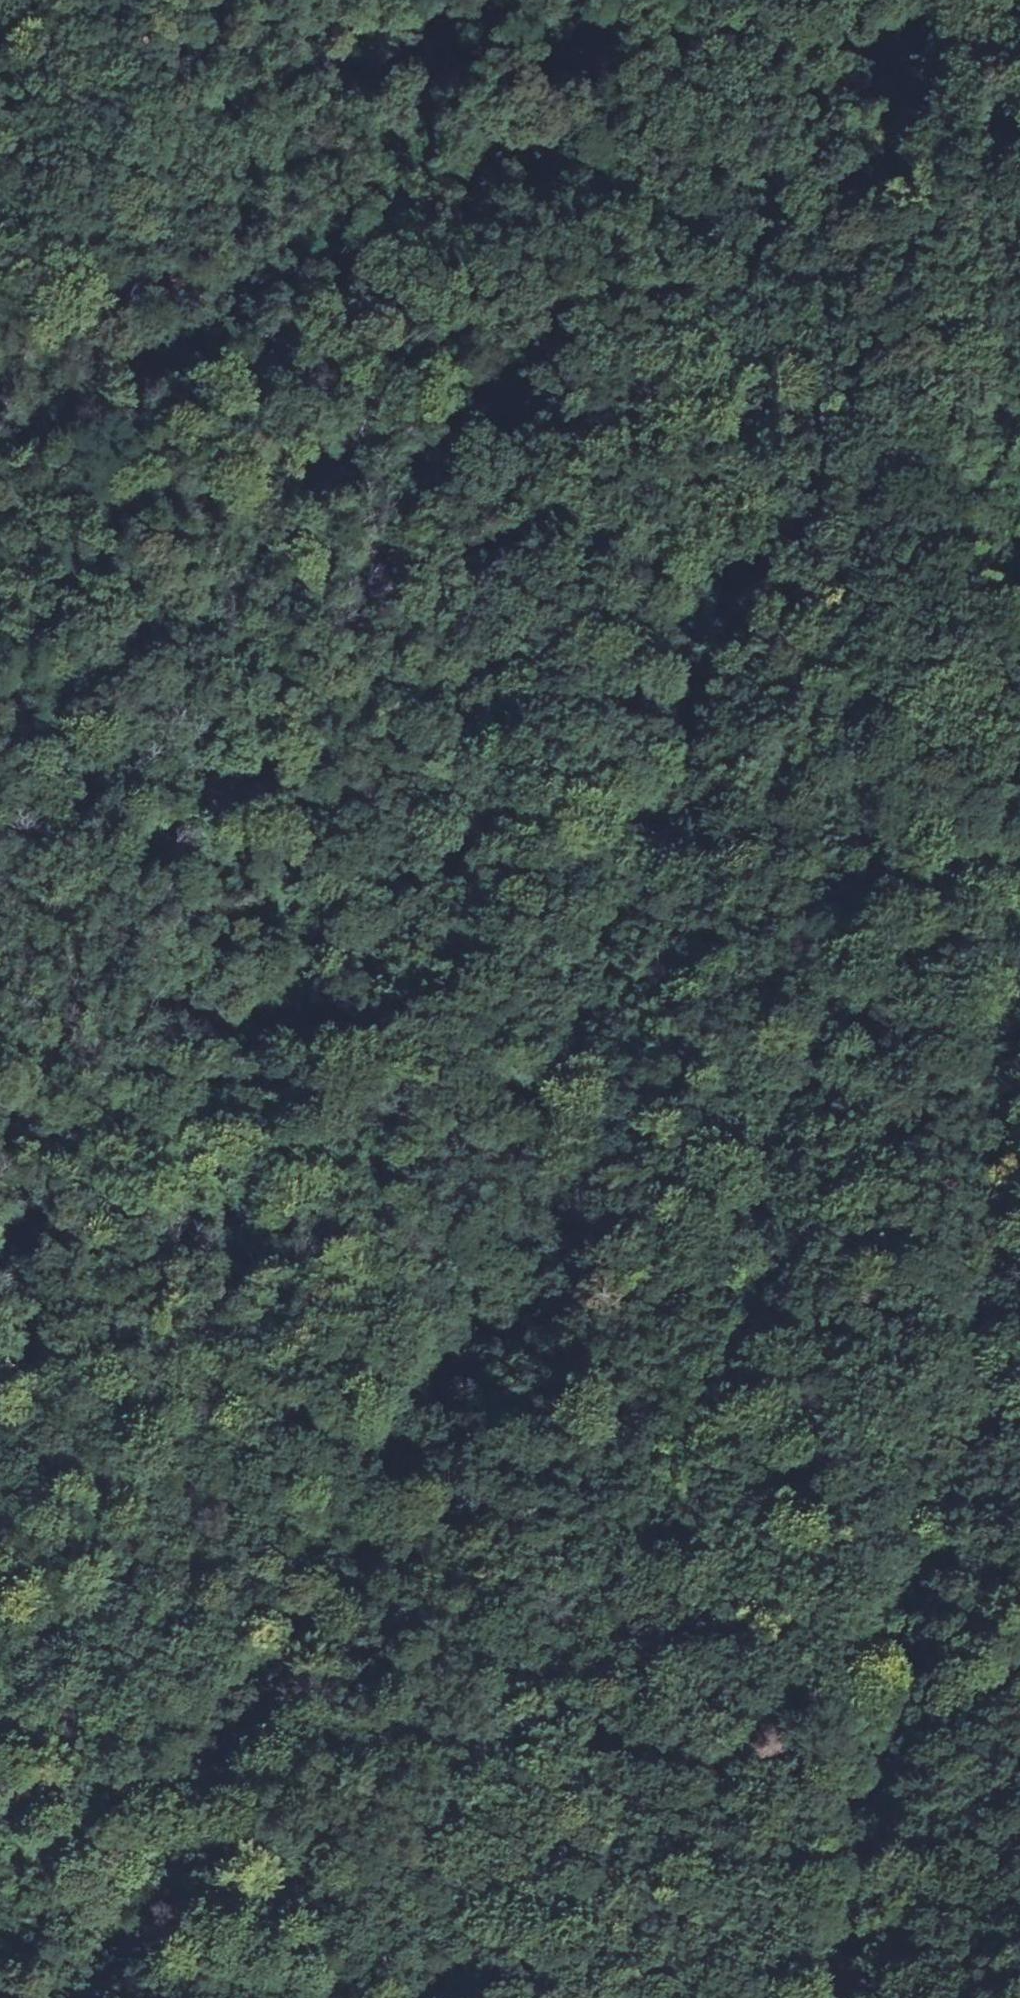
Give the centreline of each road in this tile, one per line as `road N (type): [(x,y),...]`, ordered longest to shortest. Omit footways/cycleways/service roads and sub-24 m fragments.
road 1 (track): [(311,1997),(192,1975),(101,1933),(41,1887),(0,1828)]
road 2 (track): [(898,250),(975,219),(1019,163)]

